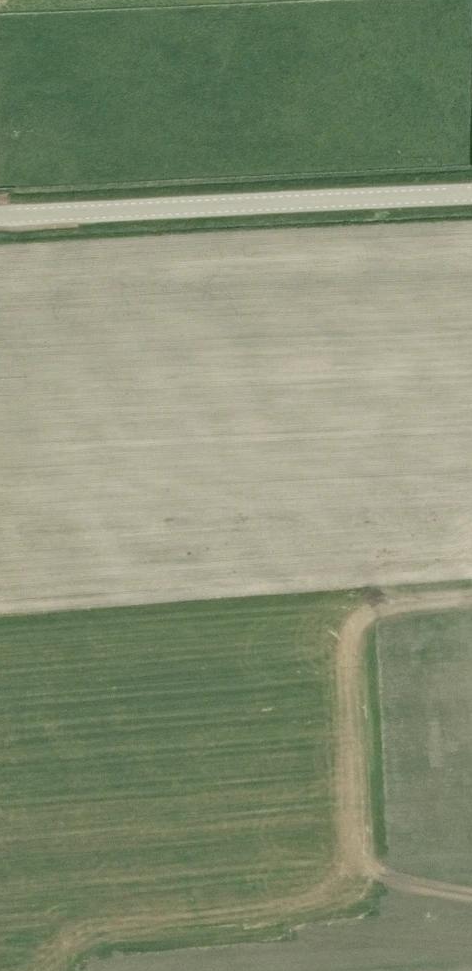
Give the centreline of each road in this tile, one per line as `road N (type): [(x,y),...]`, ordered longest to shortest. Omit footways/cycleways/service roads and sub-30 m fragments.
road 1 (unclassified): [(0,215),(471,195)]

